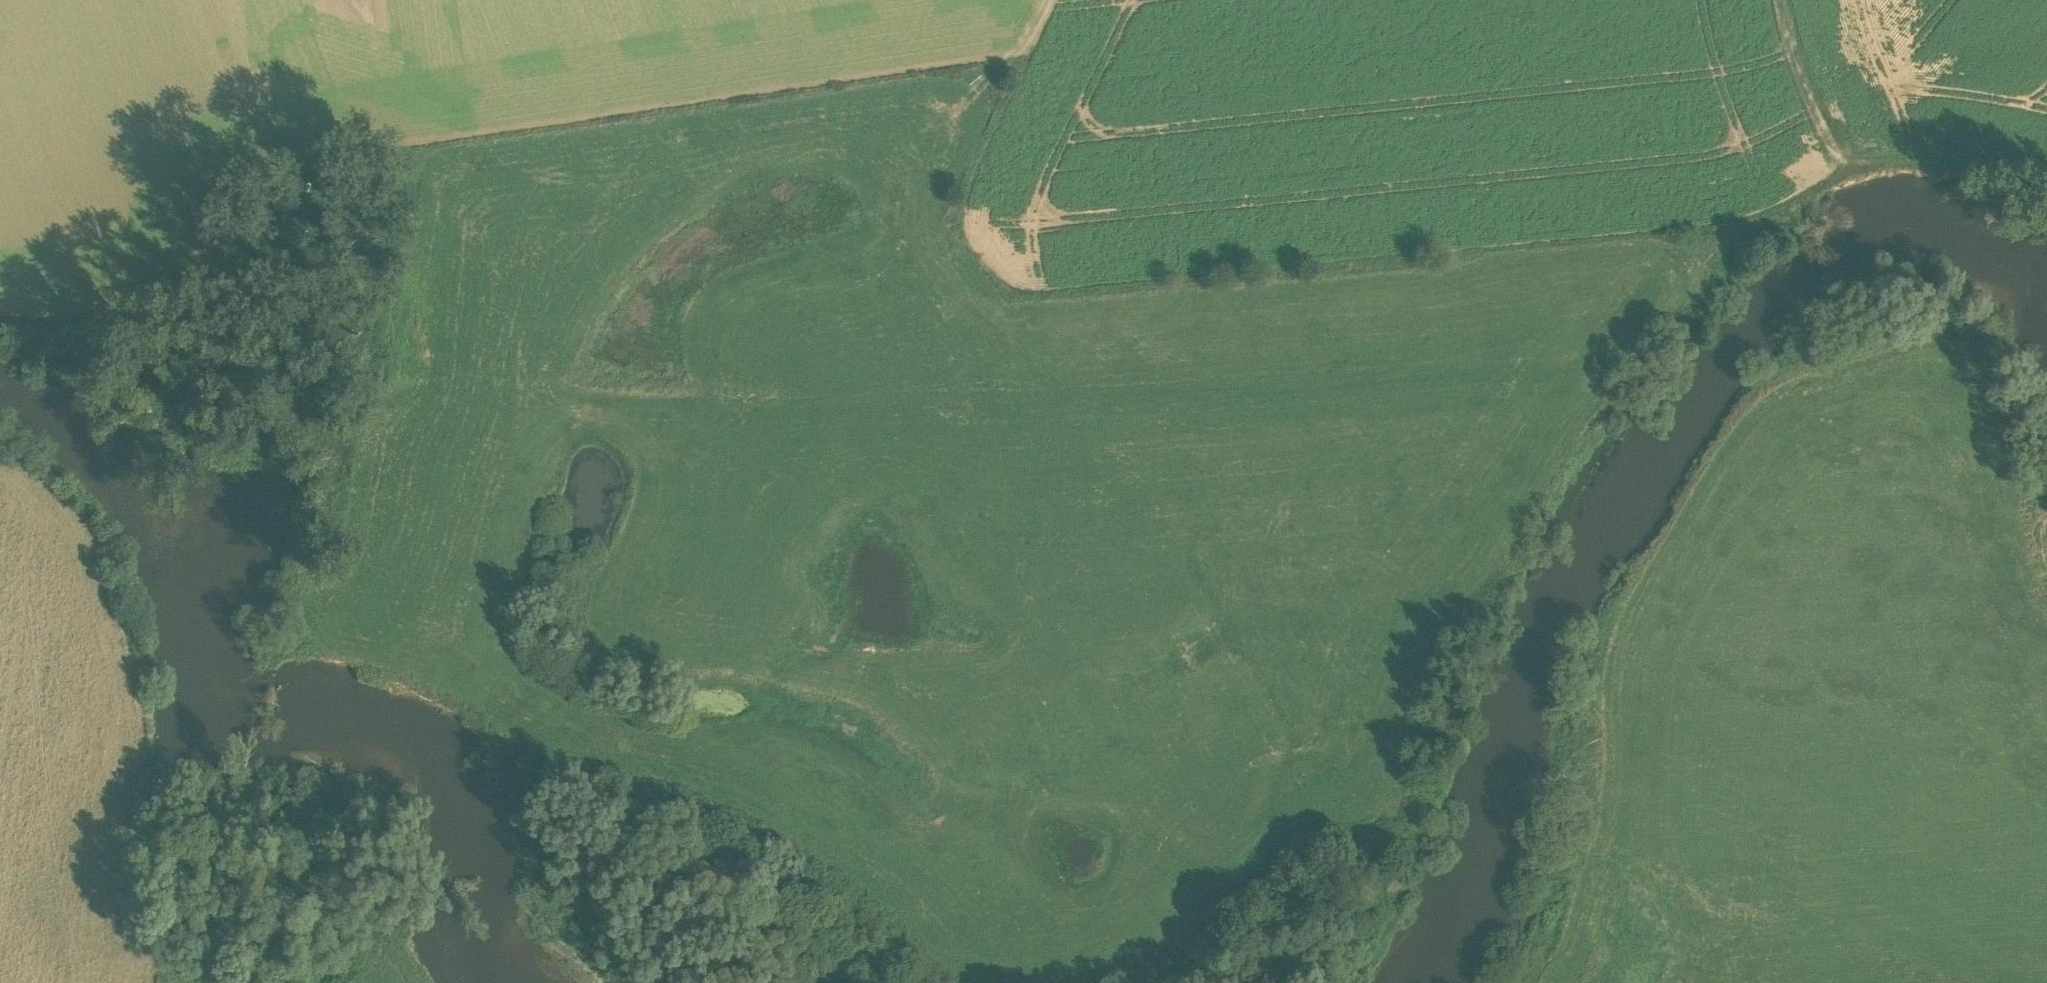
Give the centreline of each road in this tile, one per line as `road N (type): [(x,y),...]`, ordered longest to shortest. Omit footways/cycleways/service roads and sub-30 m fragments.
road 1 (track): [(2046,186),(1850,171),(1817,101),(1790,0)]
road 2 (track): [(443,137),(678,98),(690,67),(677,0)]

